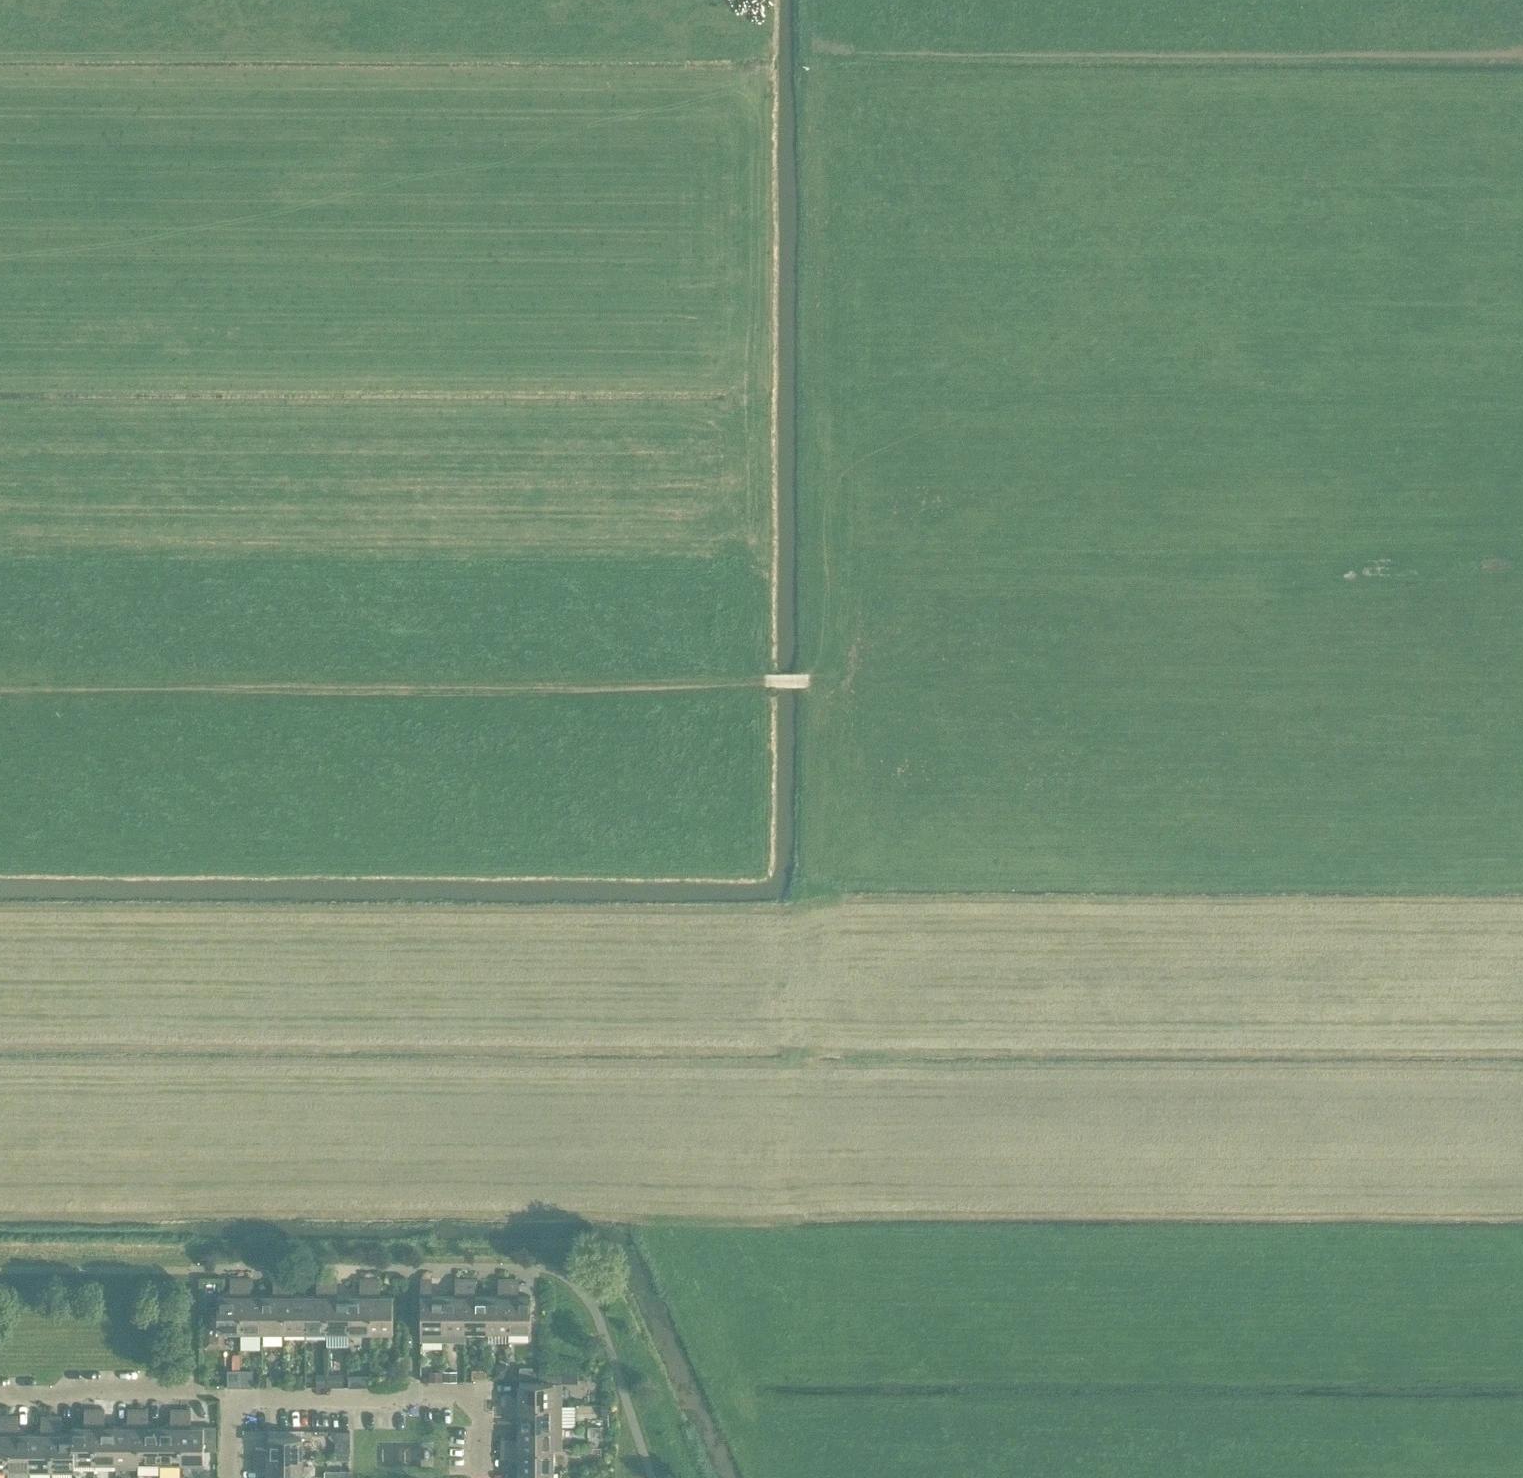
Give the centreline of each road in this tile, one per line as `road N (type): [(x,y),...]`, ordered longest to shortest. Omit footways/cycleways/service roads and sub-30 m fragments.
road 1 (residential): [(234,1477),(236,1418),(258,1404),(401,1405),(434,1396),(482,1409)]
road 2 (residential): [(0,1395),(211,1396)]

